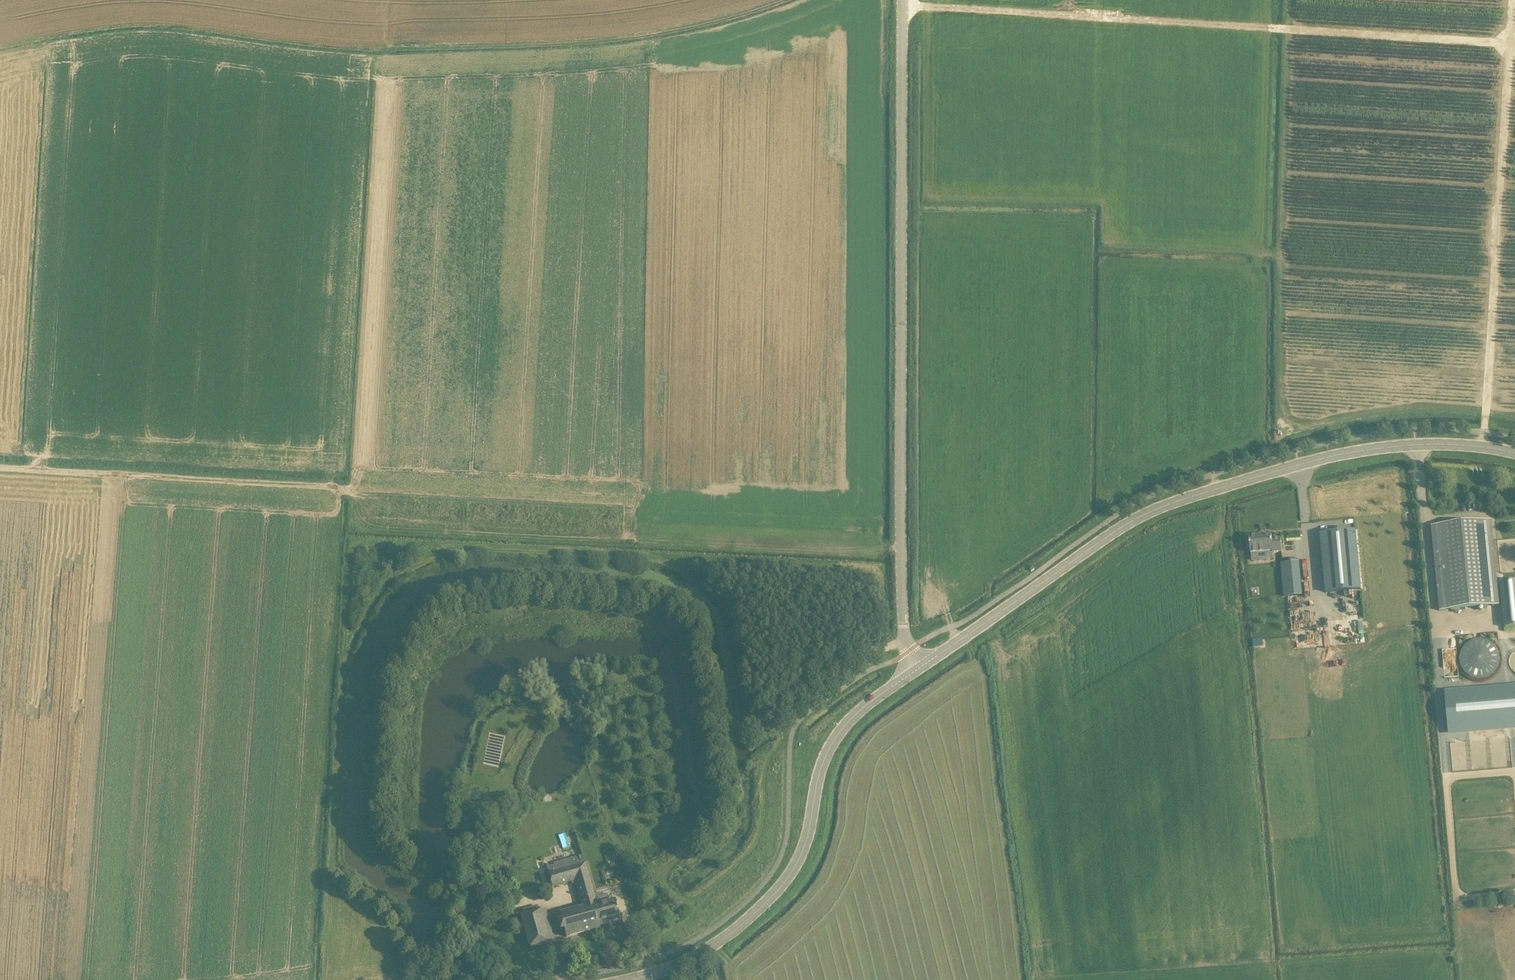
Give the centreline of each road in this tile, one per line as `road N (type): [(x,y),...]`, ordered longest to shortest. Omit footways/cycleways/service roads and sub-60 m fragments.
road 1 (unclassified): [(918,668),(904,640),(902,554),(903,0)]
road 2 (secondary): [(918,668),(1157,509),(1365,450),(1436,444),(1514,453)]
road 3 (secondary): [(626,979),(705,950),(780,887),(801,855),(821,767),(837,735),(918,668)]

